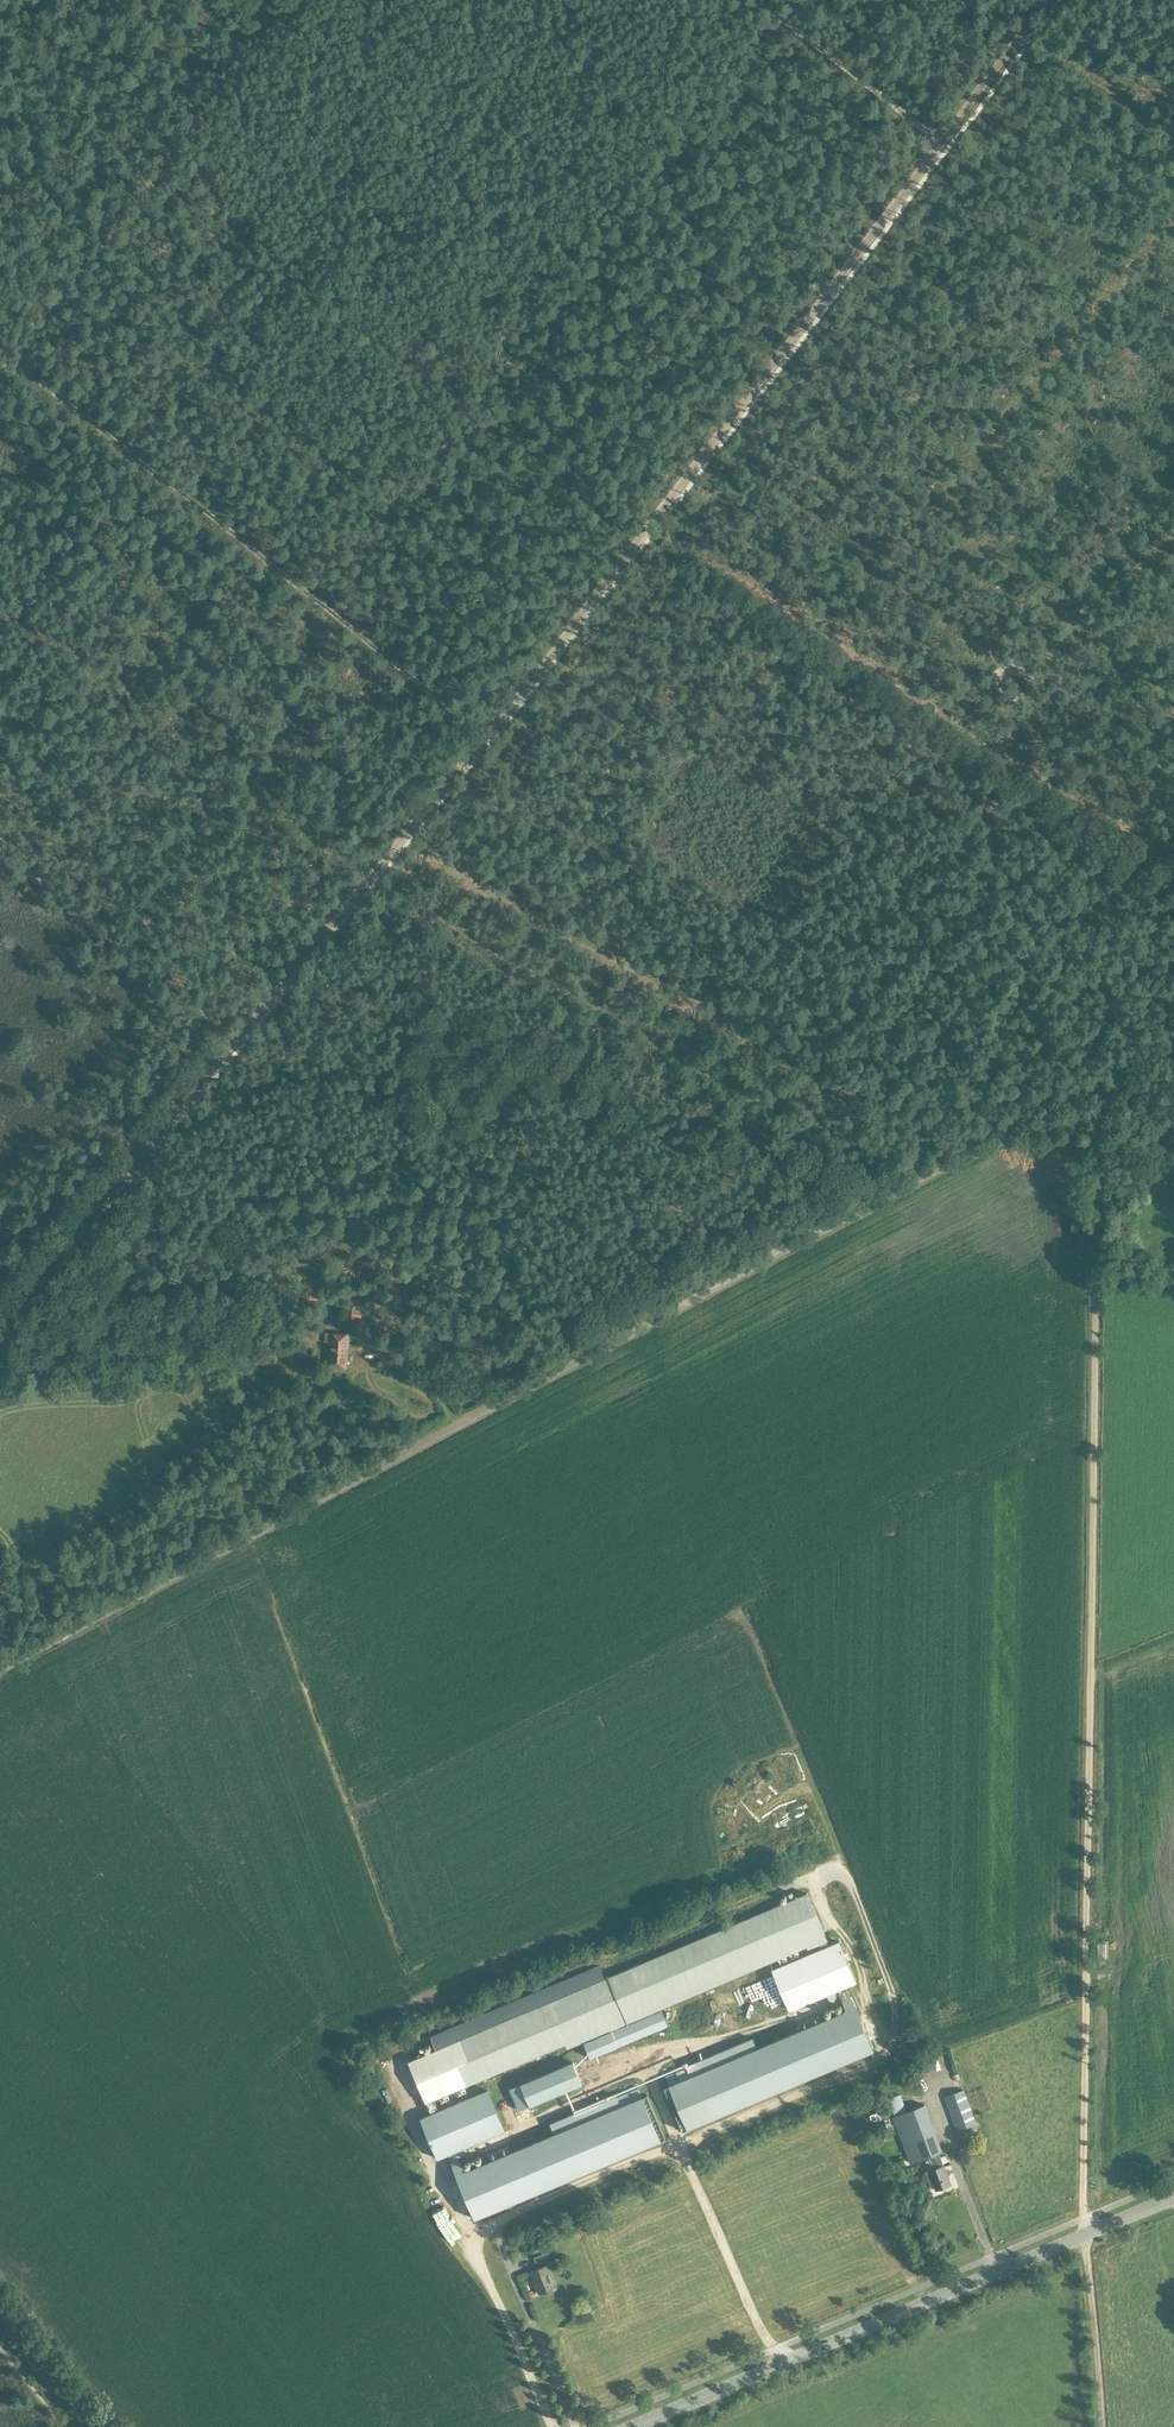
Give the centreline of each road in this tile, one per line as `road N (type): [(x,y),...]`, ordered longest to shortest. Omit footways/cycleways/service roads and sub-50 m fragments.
road 1 (track): [(1049,0),(647,530),(0,1319)]
road 2 (track): [(0,1666),(1173,1038)]
road 3 (unclassified): [(1097,1082),(1086,2235)]
road 4 (track): [(1173,885),(647,530)]
road 5 (track): [(11,352),(496,734)]
road 6 (track): [(366,879),(843,1155)]
road 7 (tertiary): [(634,2426),(1086,2235)]
road 8 (track): [(762,0),(949,146)]
road 9 (unclassified): [(1103,2426),(1086,2235)]

